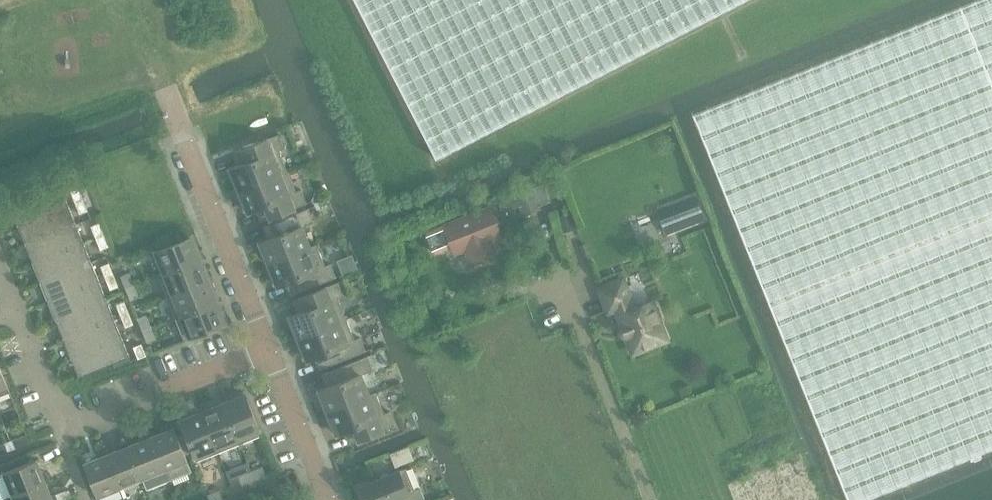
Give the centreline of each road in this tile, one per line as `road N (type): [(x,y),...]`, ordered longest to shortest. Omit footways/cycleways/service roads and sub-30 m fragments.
road 1 (residential): [(266,349),(183,144)]
road 2 (residential): [(327,499),(266,349)]
road 3 (residential): [(64,430),(15,307)]

